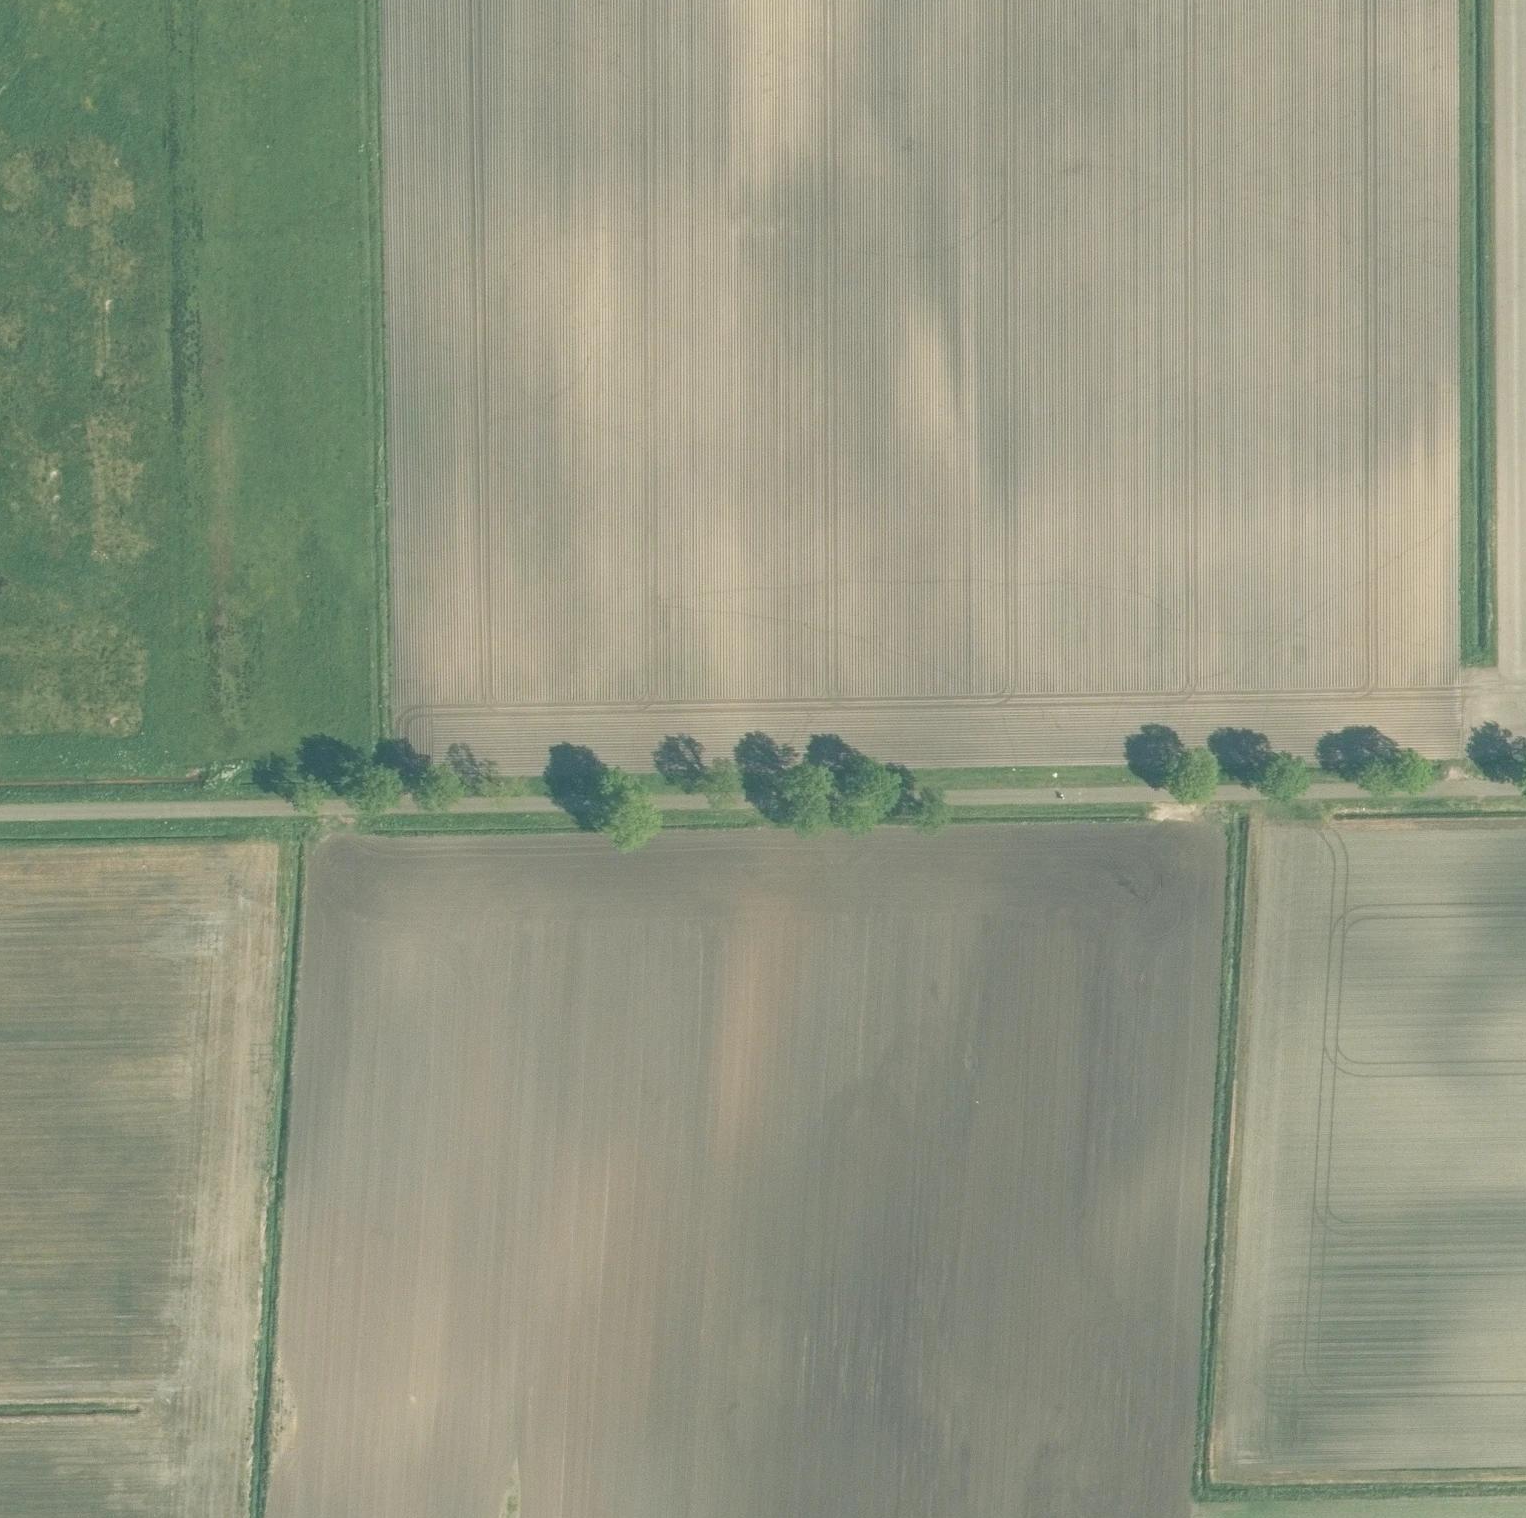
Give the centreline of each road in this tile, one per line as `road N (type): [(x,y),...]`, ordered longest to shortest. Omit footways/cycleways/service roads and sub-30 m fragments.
road 1 (unclassified): [(0,813),(1525,787)]

